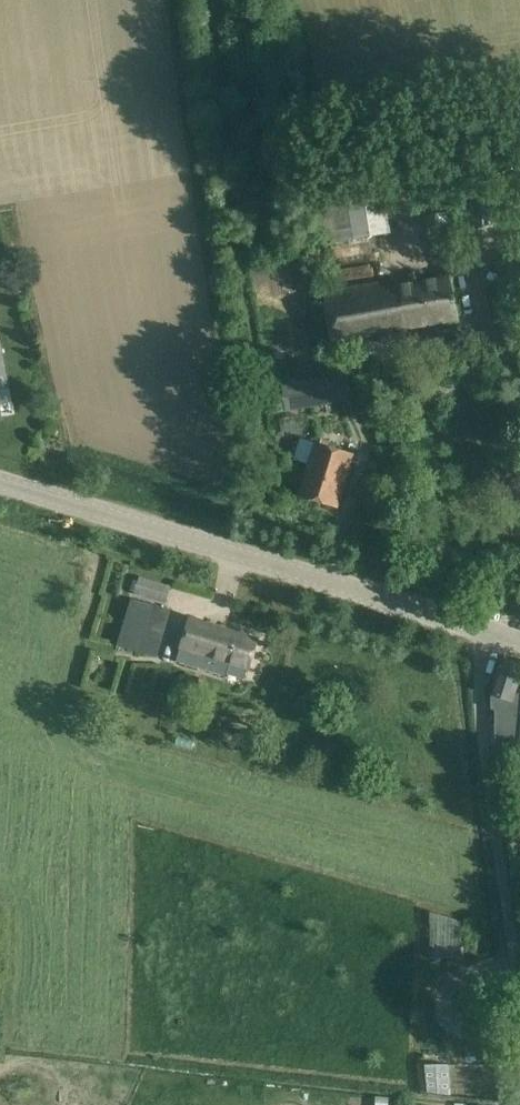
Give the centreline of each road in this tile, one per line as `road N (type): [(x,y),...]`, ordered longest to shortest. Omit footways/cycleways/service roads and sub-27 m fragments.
road 1 (tertiary): [(491,635),(0,481)]
road 2 (unclassified): [(519,1006),(477,703),(491,635)]

